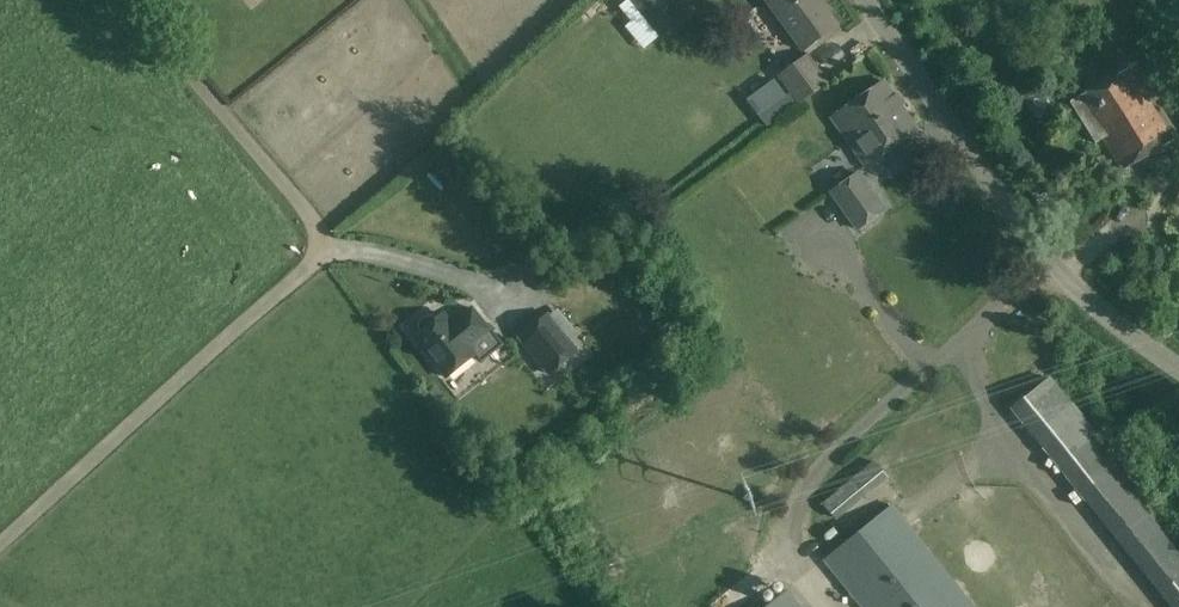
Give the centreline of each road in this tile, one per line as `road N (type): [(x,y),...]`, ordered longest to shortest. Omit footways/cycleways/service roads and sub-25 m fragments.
road 1 (track): [(131,0),(311,214),(317,254),(0,542)]
road 2 (unclassified): [(1178,366),(1048,255),(868,0)]

